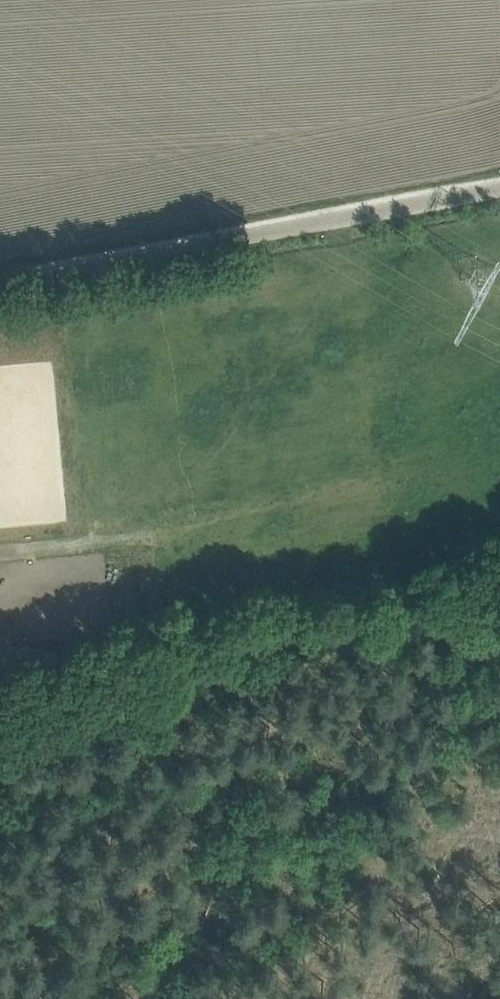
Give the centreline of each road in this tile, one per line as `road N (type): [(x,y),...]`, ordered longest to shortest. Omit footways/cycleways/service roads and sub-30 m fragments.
road 1 (unclassified): [(0,287),(499,189)]

